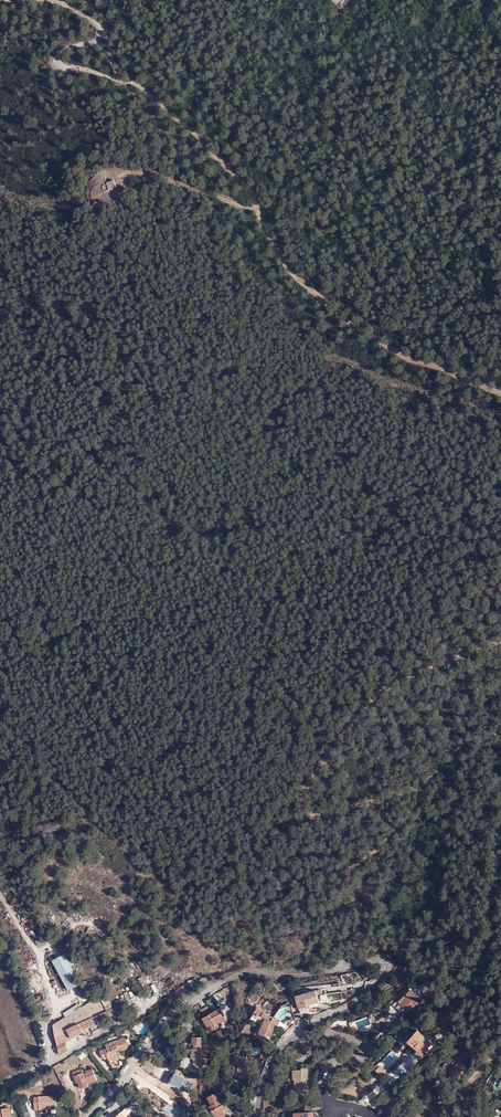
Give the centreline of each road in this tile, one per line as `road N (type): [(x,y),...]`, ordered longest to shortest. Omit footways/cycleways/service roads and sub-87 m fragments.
road 1 (track): [(500,642),(402,679),(374,698),(323,756),(305,792),(311,815),(416,791),(418,802),(397,832),(370,854),(313,897),(249,919),(250,929),(325,966),(349,964)]
road 2 (track): [(42,0),(62,2),(99,29),(91,41),(60,51),(56,62),(134,83),(188,129),(258,200),(272,242),(301,280),(412,362),(500,392)]
road 3 (residential): [(294,1040),(298,1028),(373,988),(385,960),(232,977),(152,1034),(114,1094),(88,1116)]
road 4 (track): [(261,209),(144,173),(108,172)]
road 5 (unclassified): [(132,1019),(0,1092)]

